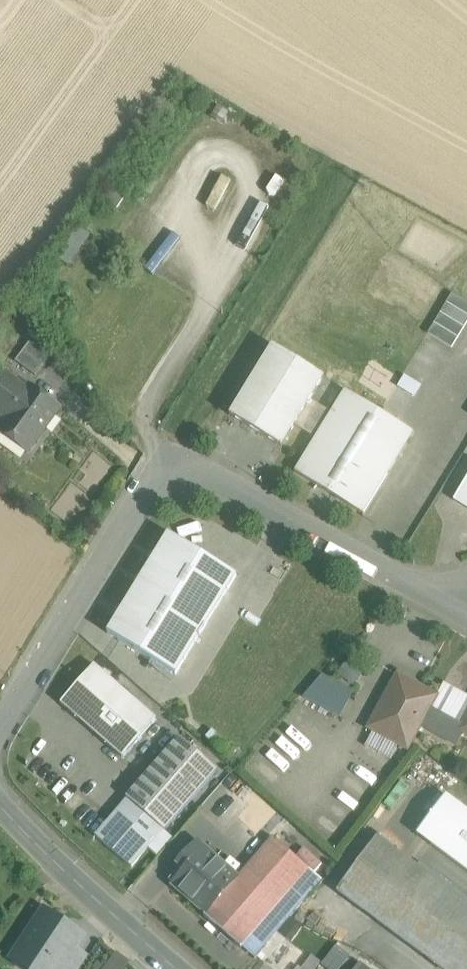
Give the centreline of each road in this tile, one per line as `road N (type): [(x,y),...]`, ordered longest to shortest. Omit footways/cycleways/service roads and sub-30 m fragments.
road 1 (residential): [(0,727),(148,486),(177,471),(213,476),(430,596)]
road 2 (tertiary): [(0,804),(178,968)]

